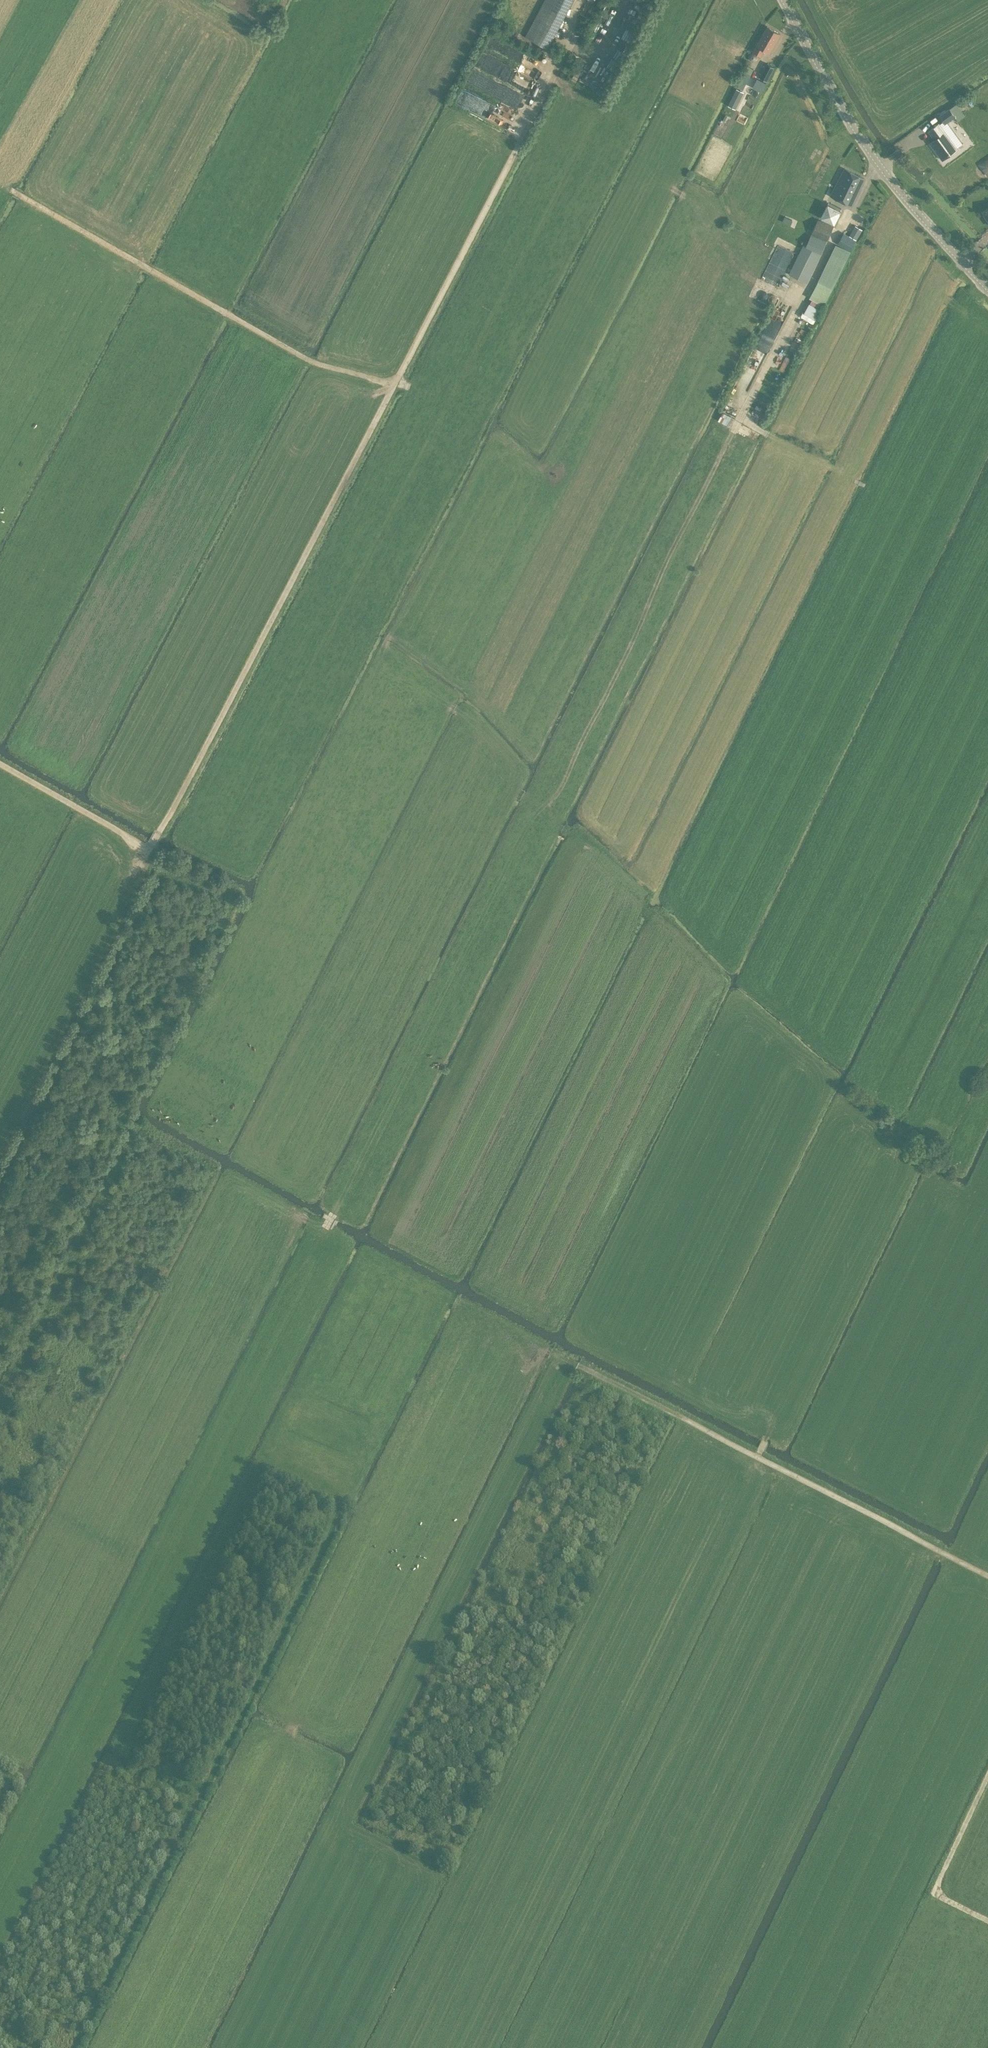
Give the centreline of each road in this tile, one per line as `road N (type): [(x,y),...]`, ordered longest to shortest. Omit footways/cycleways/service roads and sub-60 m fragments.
road 1 (track): [(149,839),(597,0)]
road 2 (track): [(387,395),(312,368),(0,194)]
road 3 (tertiary): [(987,288),(873,155),(785,0)]
road 4 (track): [(987,1576),(684,1418)]
road 5 (track): [(987,1780),(935,1893),(987,1922)]

